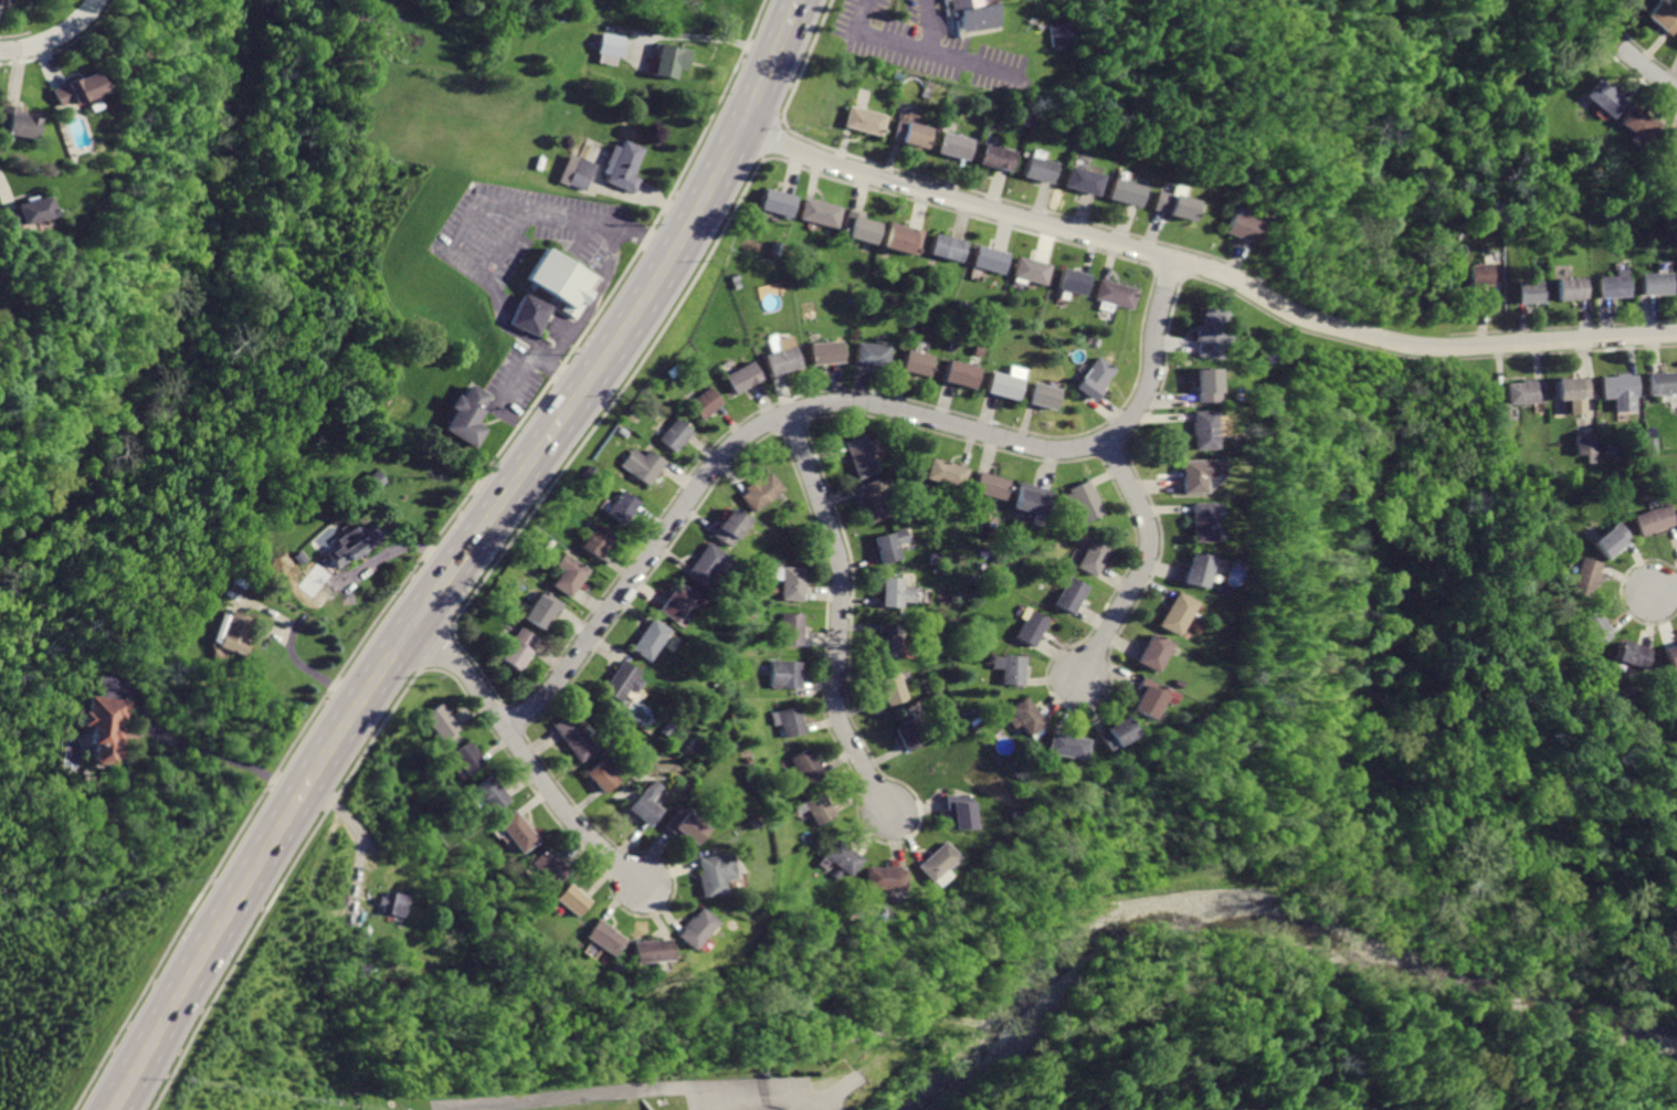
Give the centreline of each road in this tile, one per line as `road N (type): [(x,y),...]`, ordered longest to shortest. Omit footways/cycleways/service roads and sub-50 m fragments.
road 1 (secondary): [(799,0),(742,129),(674,254),(571,412),(294,793),(111,1109)]
road 2 (residential): [(742,129),(793,154),(1206,269),(1296,316),(1365,336),(1455,348),(1676,335)]
road 3 (residential): [(1174,260),(1149,389),(1105,440),(1063,451),(864,404),(791,414),(756,431),(706,478),(561,679),(507,727)]
road 4 (residential): [(791,414),(843,574),(841,717),(893,813)]
road 5 (residential): [(645,886),(565,810),(454,658),(410,628)]
road 6 (residential): [(1105,440),(1149,527),(1151,549),(1084,680)]

